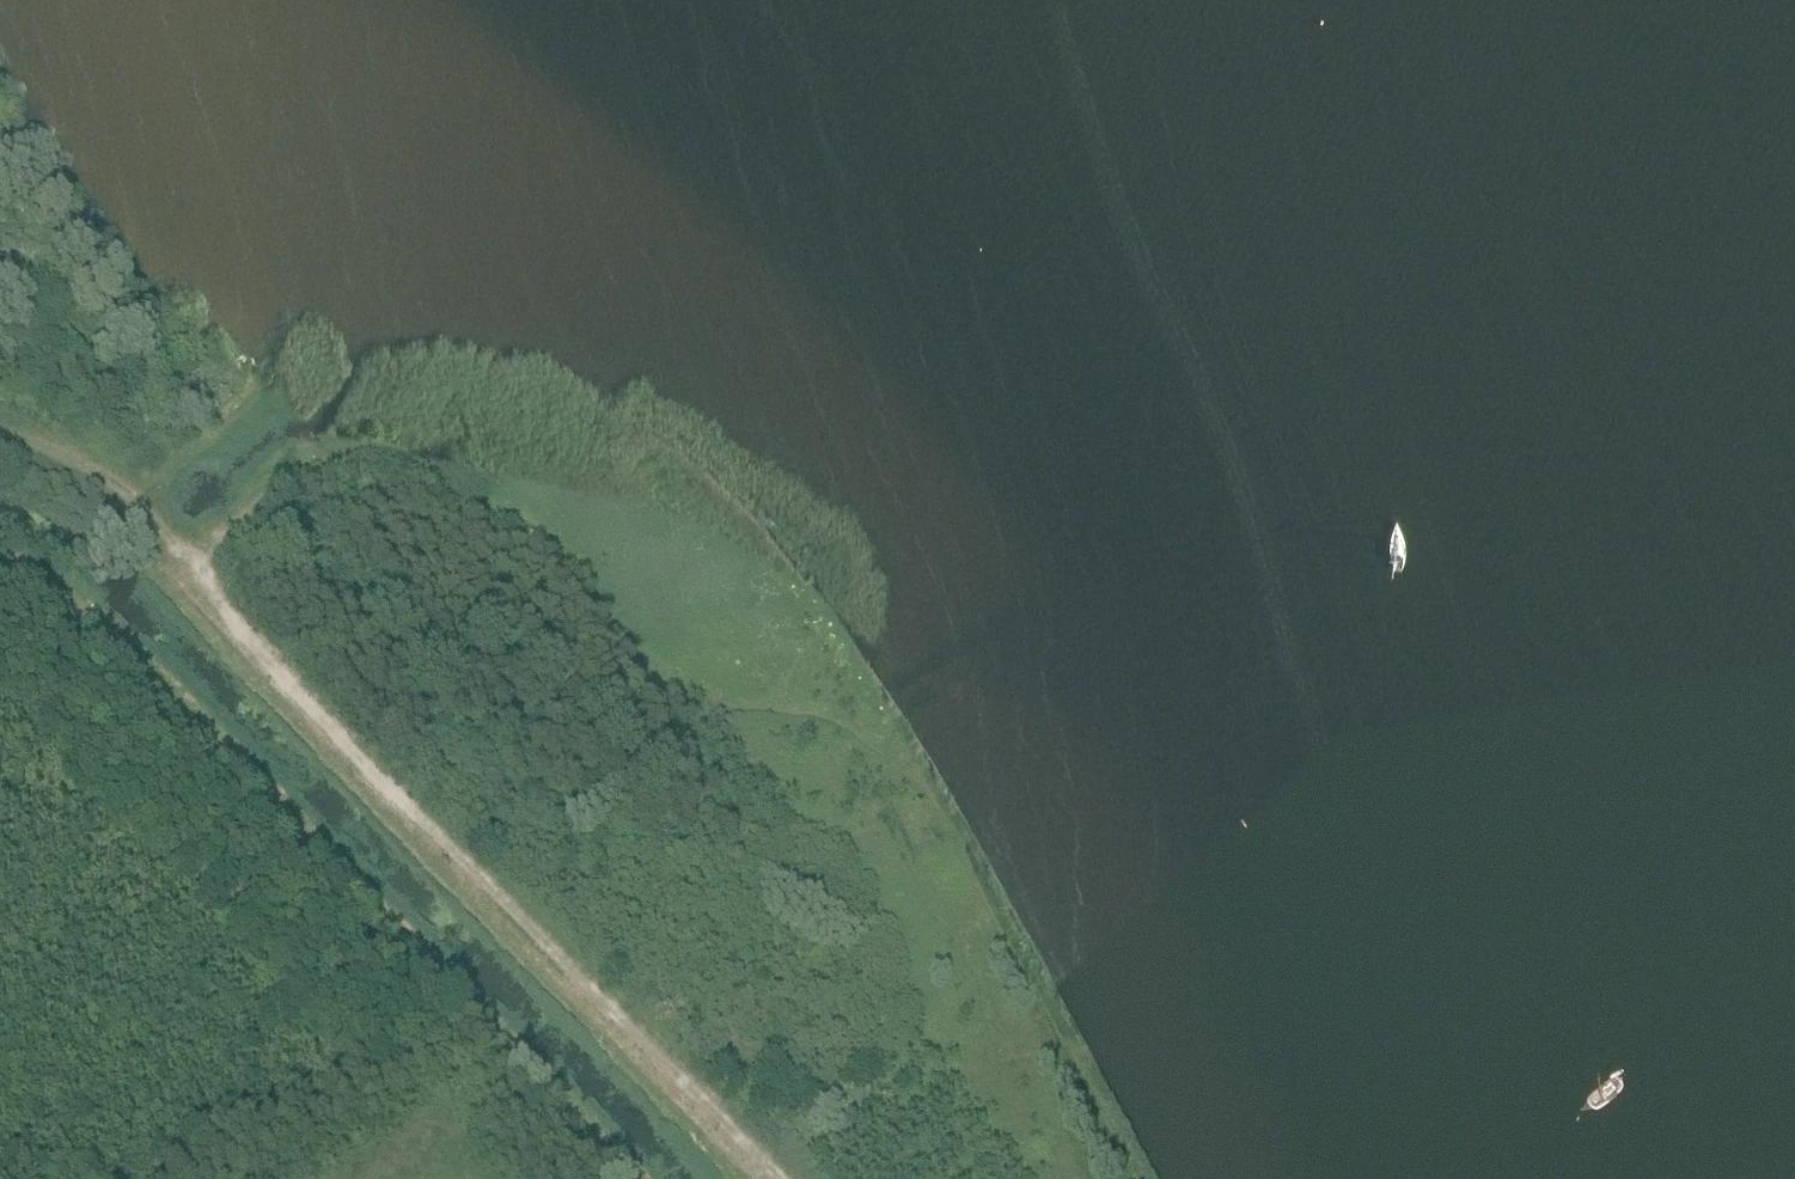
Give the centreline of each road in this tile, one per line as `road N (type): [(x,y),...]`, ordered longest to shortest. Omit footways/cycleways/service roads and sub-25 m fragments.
road 1 (track): [(777,1178),(183,568),(146,517),(86,465),(0,443)]

